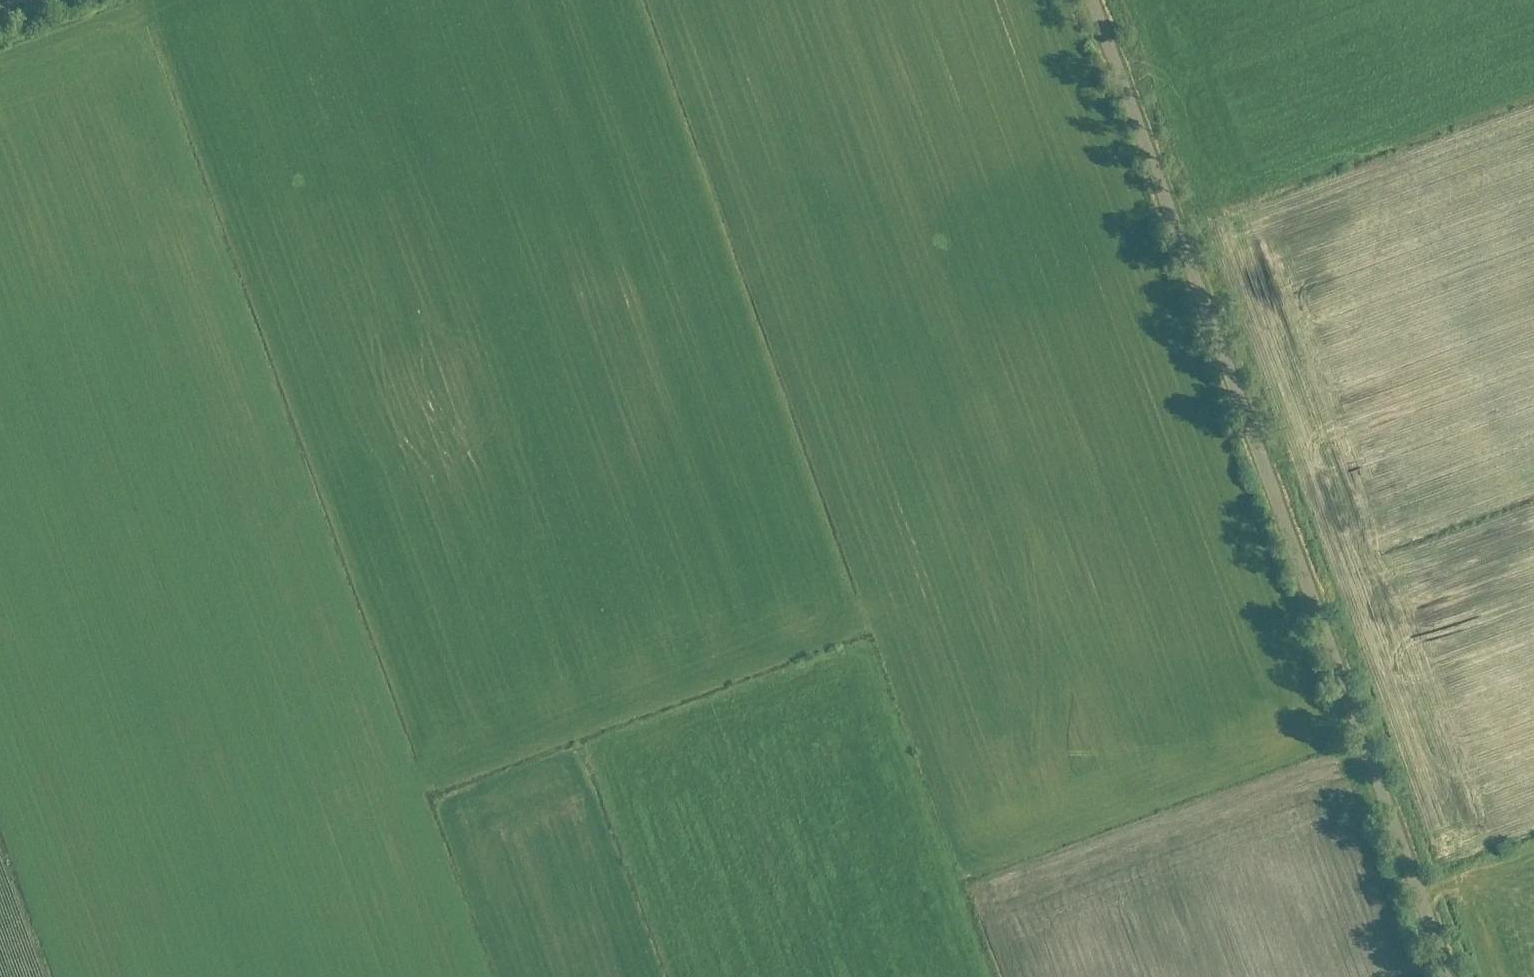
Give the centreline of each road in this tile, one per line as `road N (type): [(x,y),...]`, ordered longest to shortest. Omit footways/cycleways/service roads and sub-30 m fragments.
road 1 (unclassified): [(1439,976),(1086,0)]

